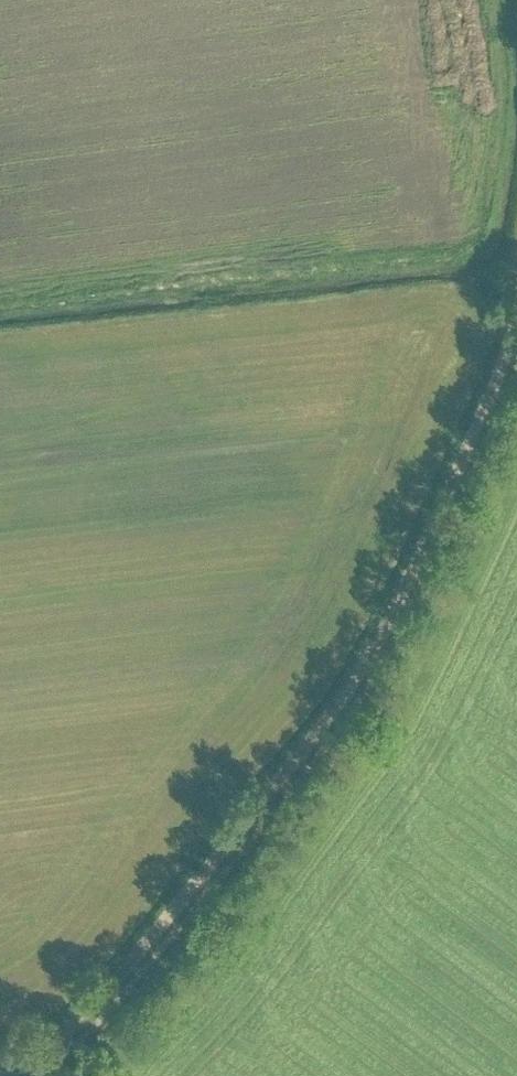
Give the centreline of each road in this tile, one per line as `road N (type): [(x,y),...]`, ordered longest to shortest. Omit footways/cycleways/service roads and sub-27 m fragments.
road 1 (track): [(516,303),(477,426),(371,657),(95,1006),(0,1058)]

